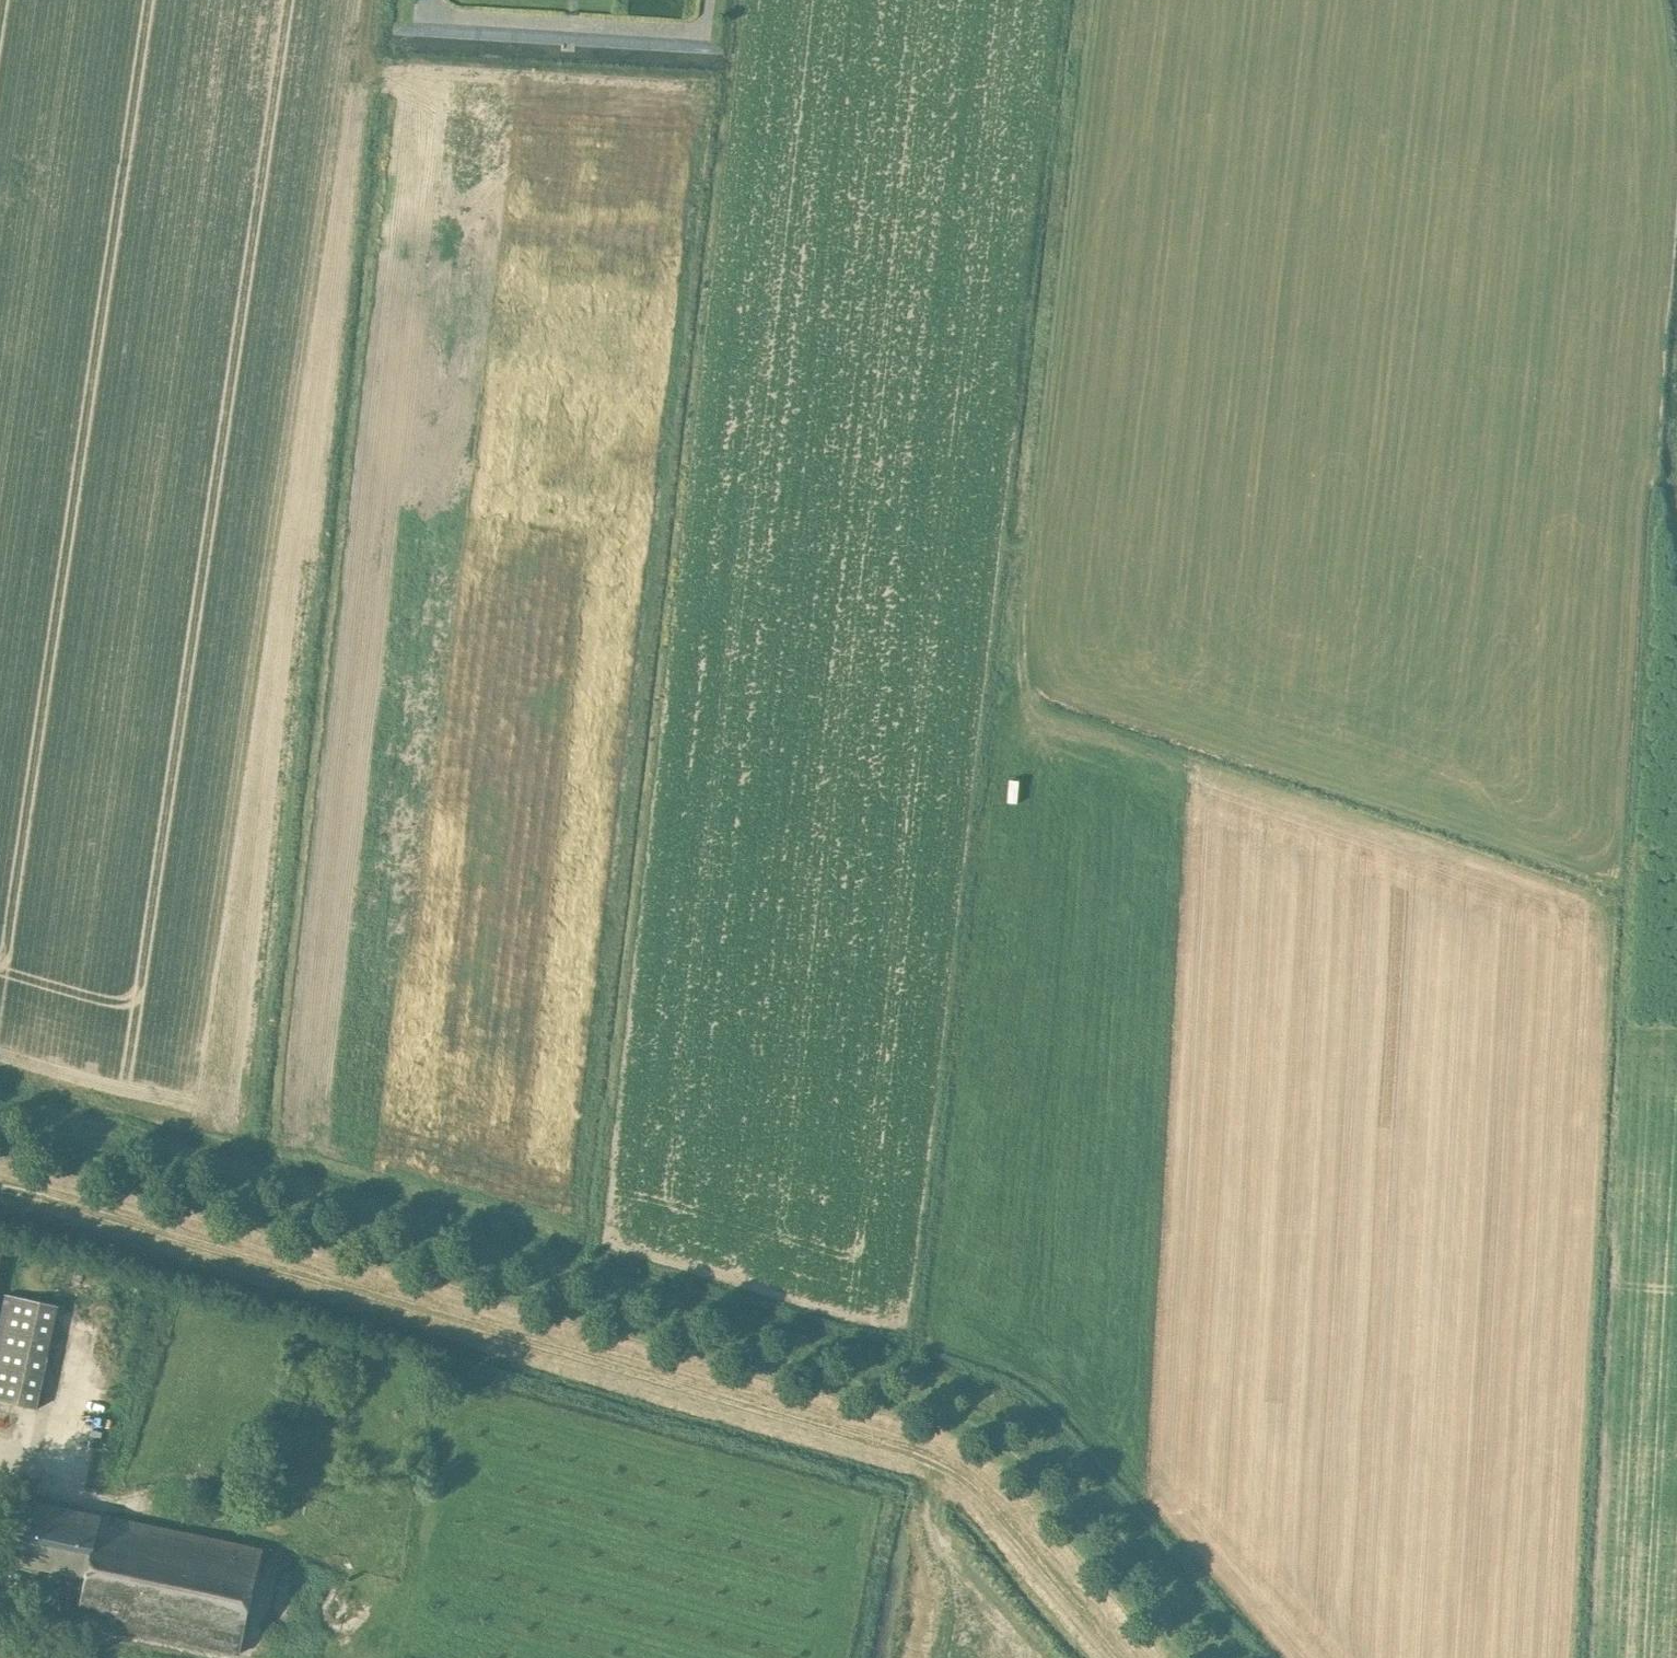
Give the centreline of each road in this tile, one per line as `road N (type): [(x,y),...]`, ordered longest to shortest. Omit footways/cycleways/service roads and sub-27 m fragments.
road 1 (track): [(1118,1657),(987,1504),(929,1463),(0,1192)]
road 2 (track): [(1091,0),(1017,605),(1019,672),(1031,712),(1052,730),(1158,758)]

